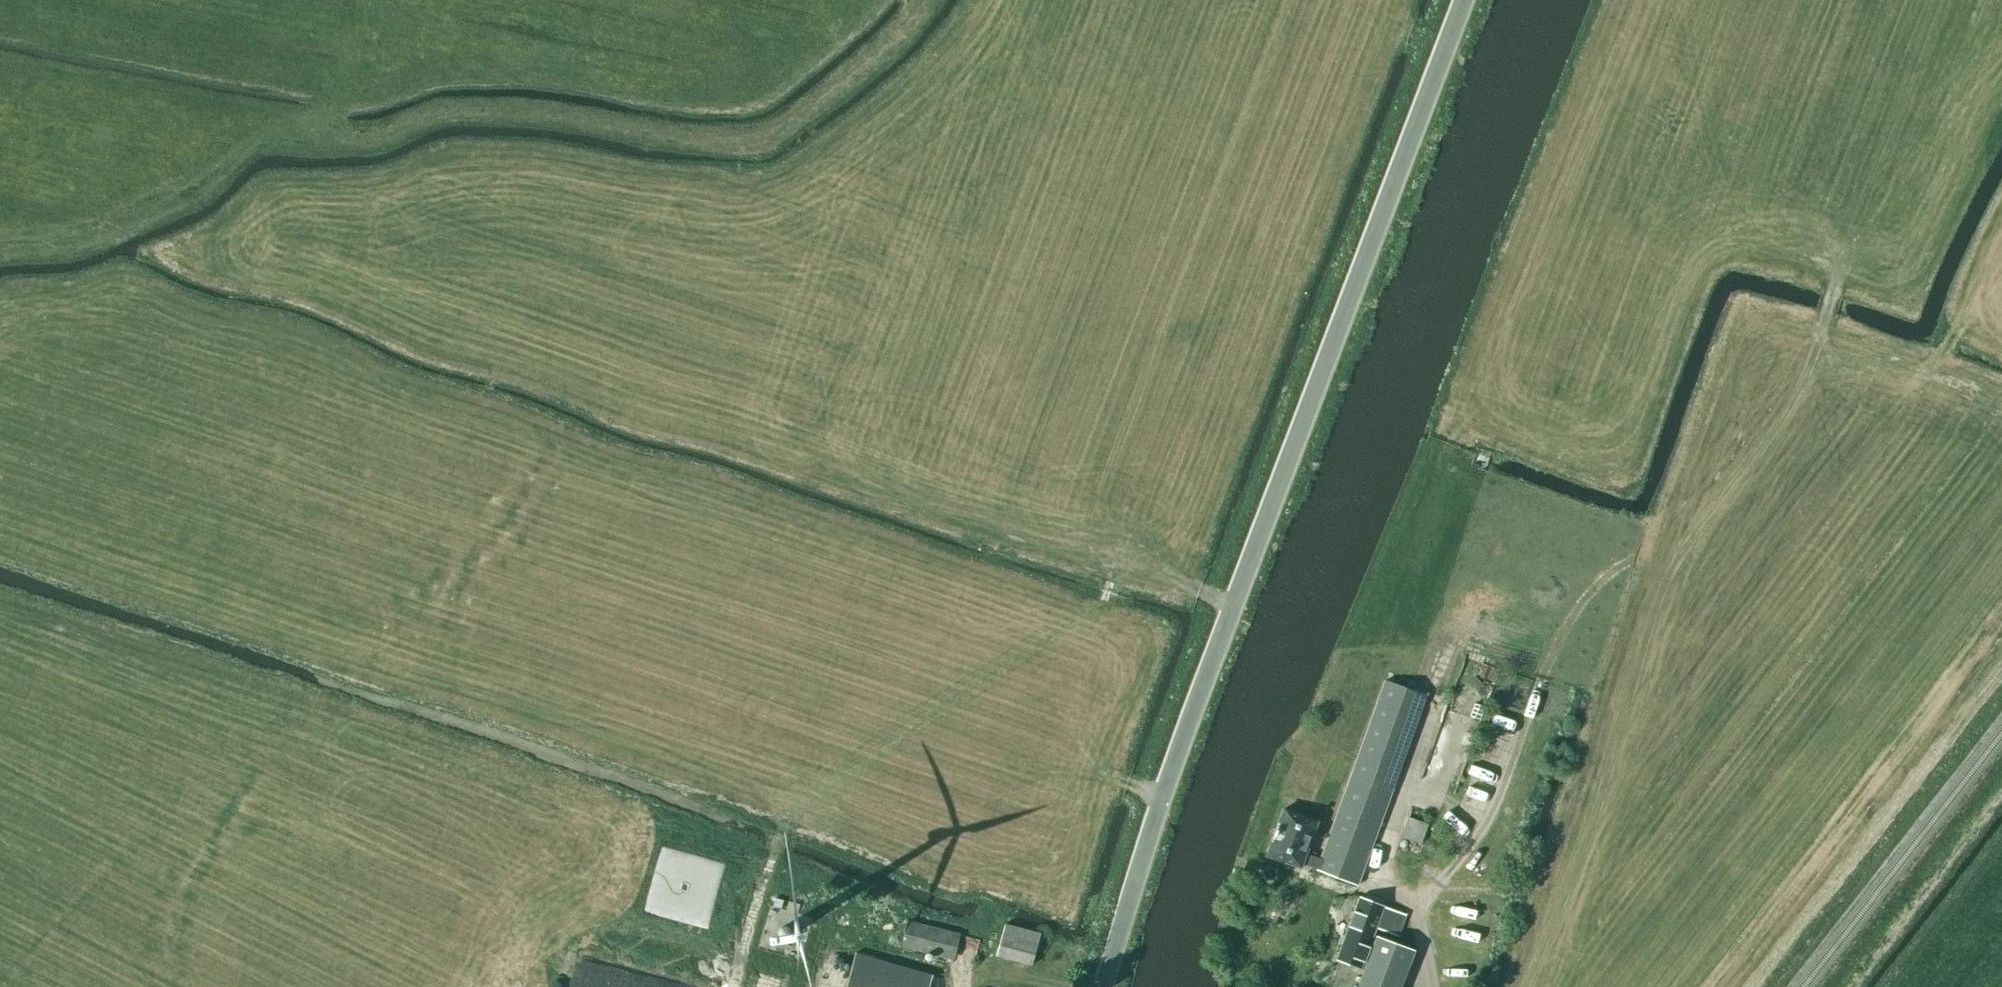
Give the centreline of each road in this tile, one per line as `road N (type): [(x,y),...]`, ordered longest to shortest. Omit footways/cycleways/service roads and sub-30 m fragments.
road 1 (unclassified): [(1105,986),(1210,656),(1460,0)]
road 2 (track): [(296,138),(350,138),(440,113),(516,110),(700,140),(760,139),(842,86),(928,0)]

